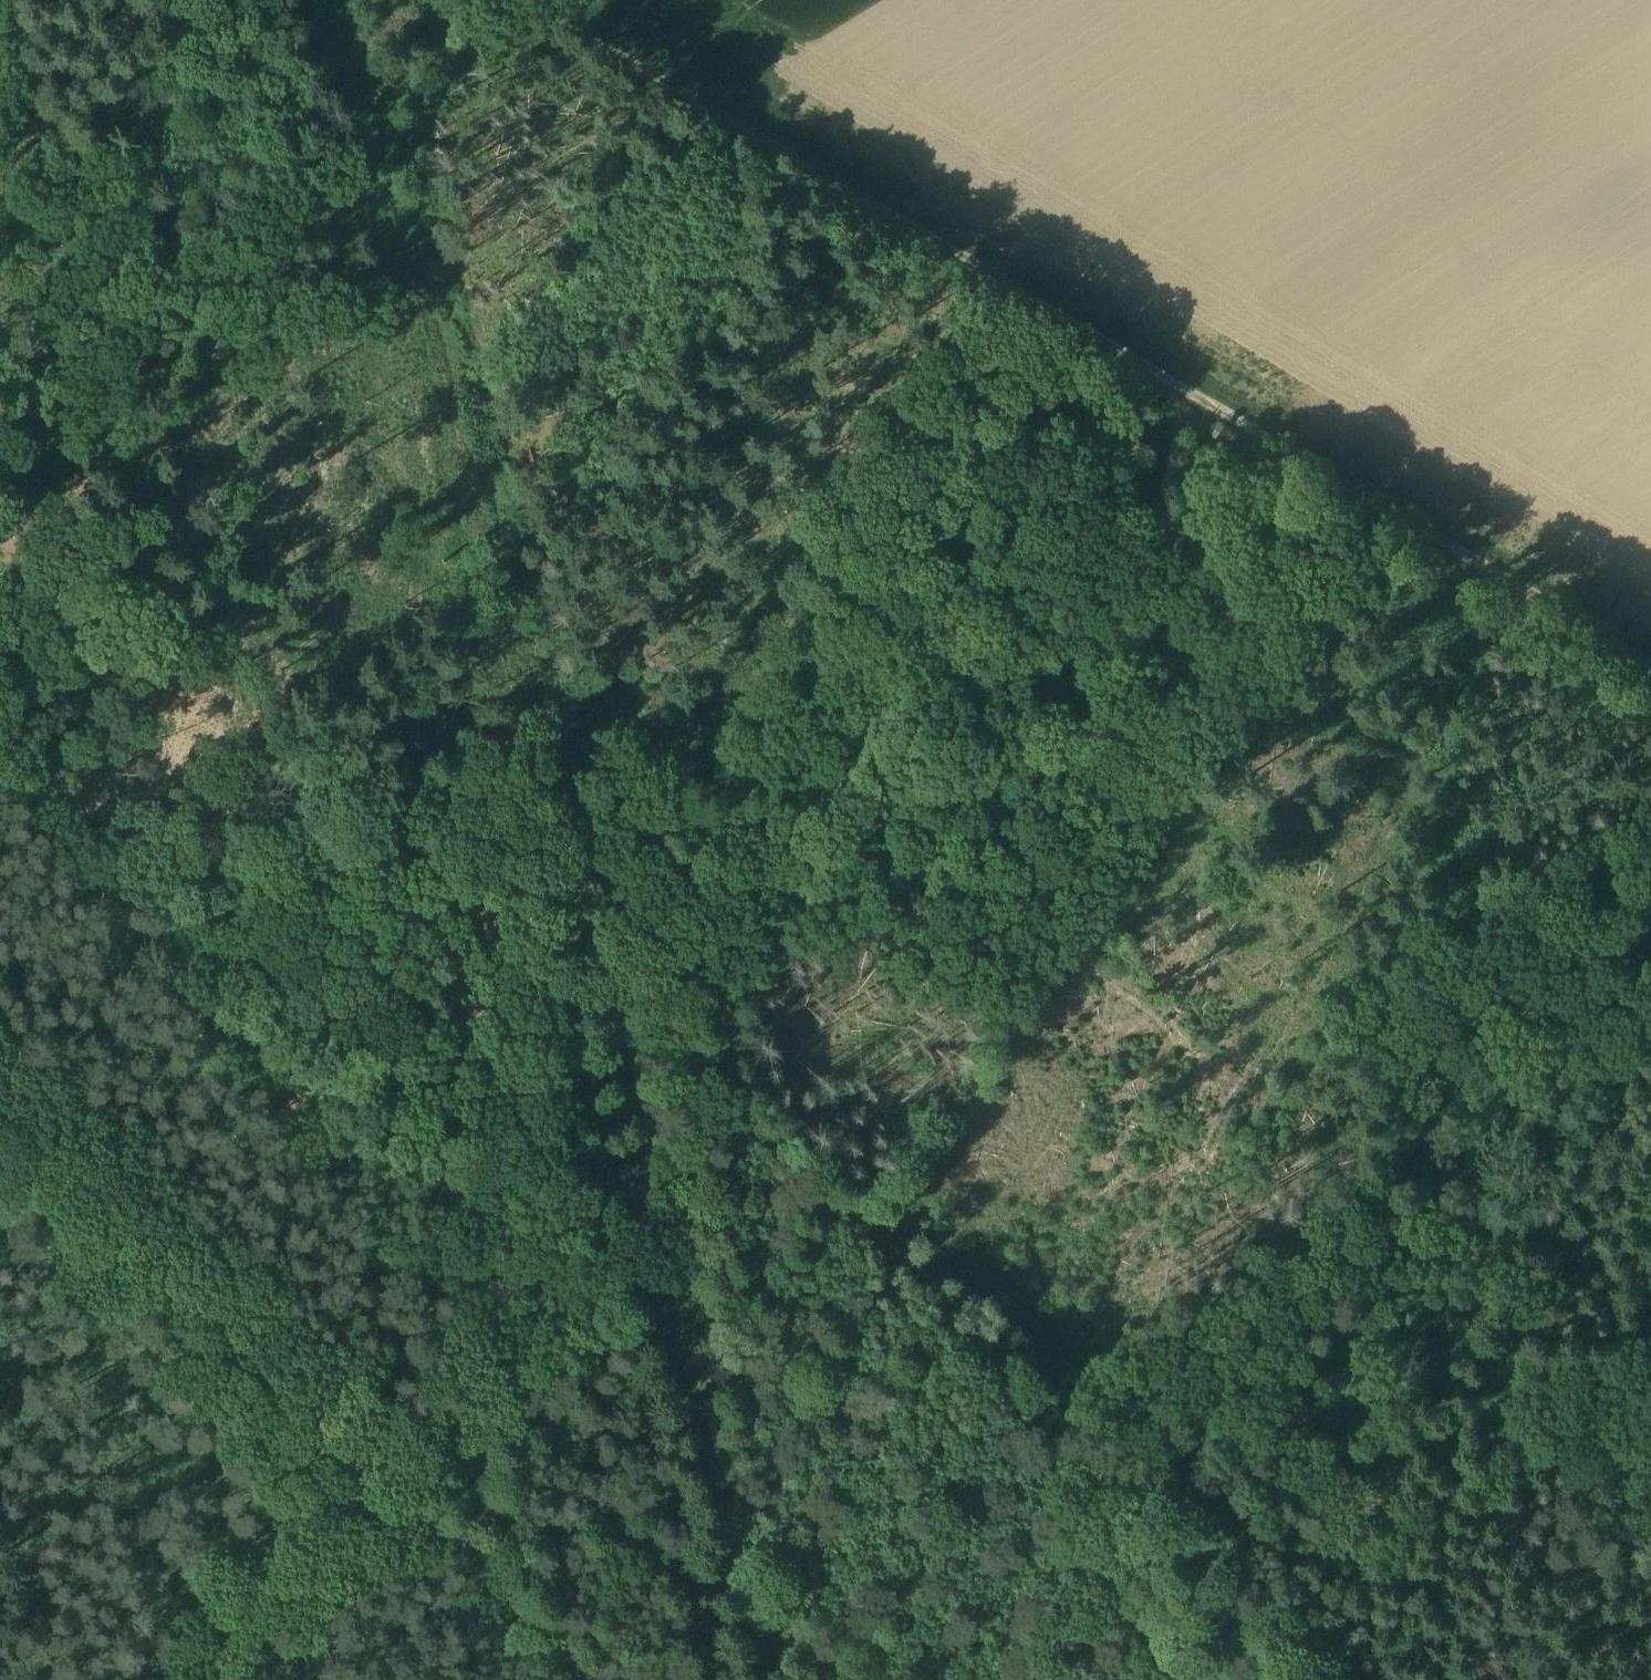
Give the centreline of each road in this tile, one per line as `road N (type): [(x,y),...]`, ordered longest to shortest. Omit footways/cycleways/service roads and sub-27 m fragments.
road 1 (track): [(1650,668),(527,0)]
road 2 (track): [(517,0),(346,114),(0,404)]
road 3 (track): [(0,1071),(399,1478)]
road 4 (track): [(399,1478),(154,1679)]
road 5 (track): [(399,1478),(596,1679)]

